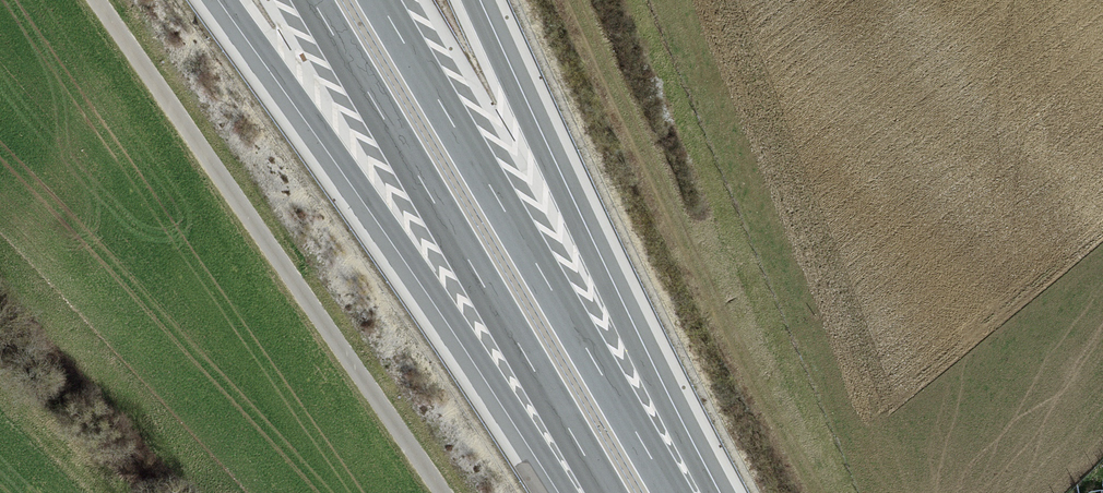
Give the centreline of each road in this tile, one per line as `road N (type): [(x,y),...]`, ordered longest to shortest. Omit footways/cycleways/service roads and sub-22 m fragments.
road 1 (motorway): [(228,0),(568,492)]
road 2 (motorway): [(676,492),(382,0)]
road 3 (motorway): [(316,0),(610,492)]
road 4 (motorway): [(716,492),(471,0)]

